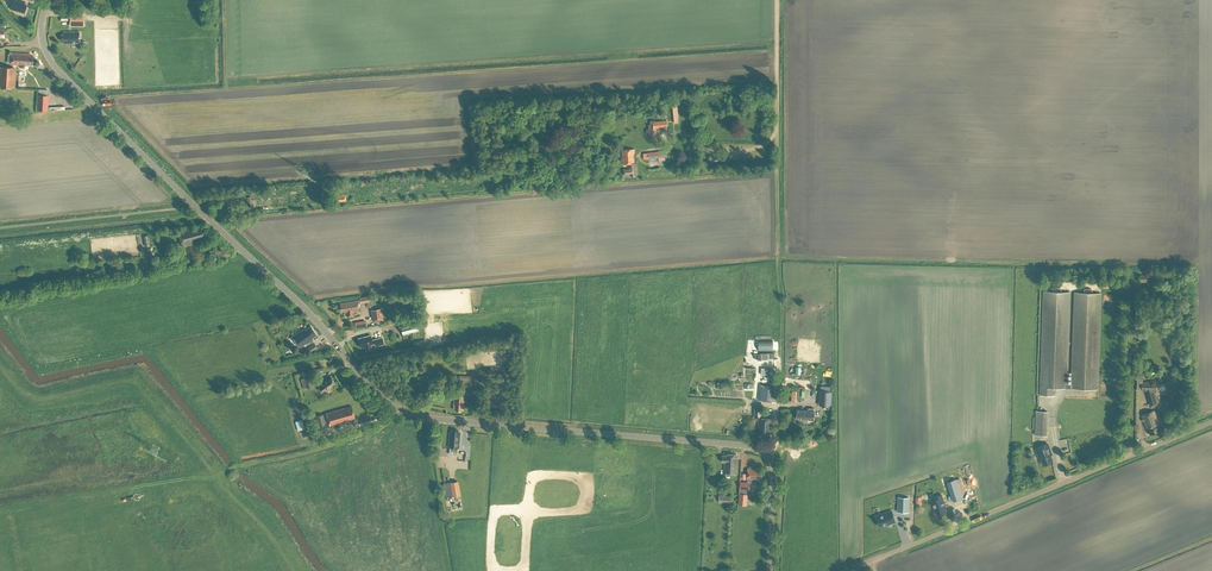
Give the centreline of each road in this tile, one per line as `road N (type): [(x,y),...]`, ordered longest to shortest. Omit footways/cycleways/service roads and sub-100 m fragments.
road 1 (tertiary): [(769,570),(773,470),(762,451),(429,418),(379,395),(305,308),(56,67),(41,37),(48,0)]
road 2 (track): [(777,0),(783,300),(777,442),(768,456)]
road 3 (unclassified): [(843,570),(1211,422)]
road 4 (track): [(226,471),(375,431),(396,407)]

